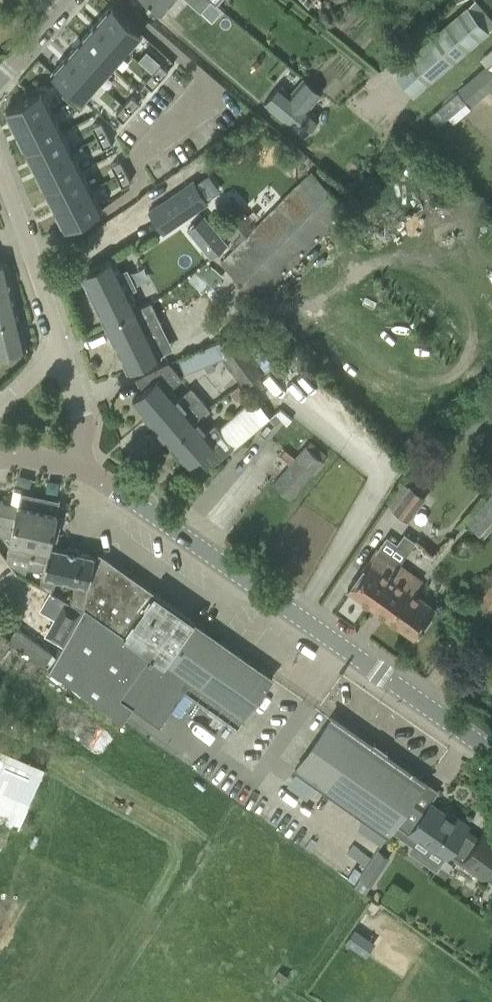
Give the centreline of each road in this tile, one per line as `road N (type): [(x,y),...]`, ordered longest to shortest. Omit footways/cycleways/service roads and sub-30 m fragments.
road 1 (tertiary): [(491,753),(88,474)]
road 2 (residential): [(0,189),(58,352)]
road 3 (residential): [(58,352),(83,420),(88,474)]

